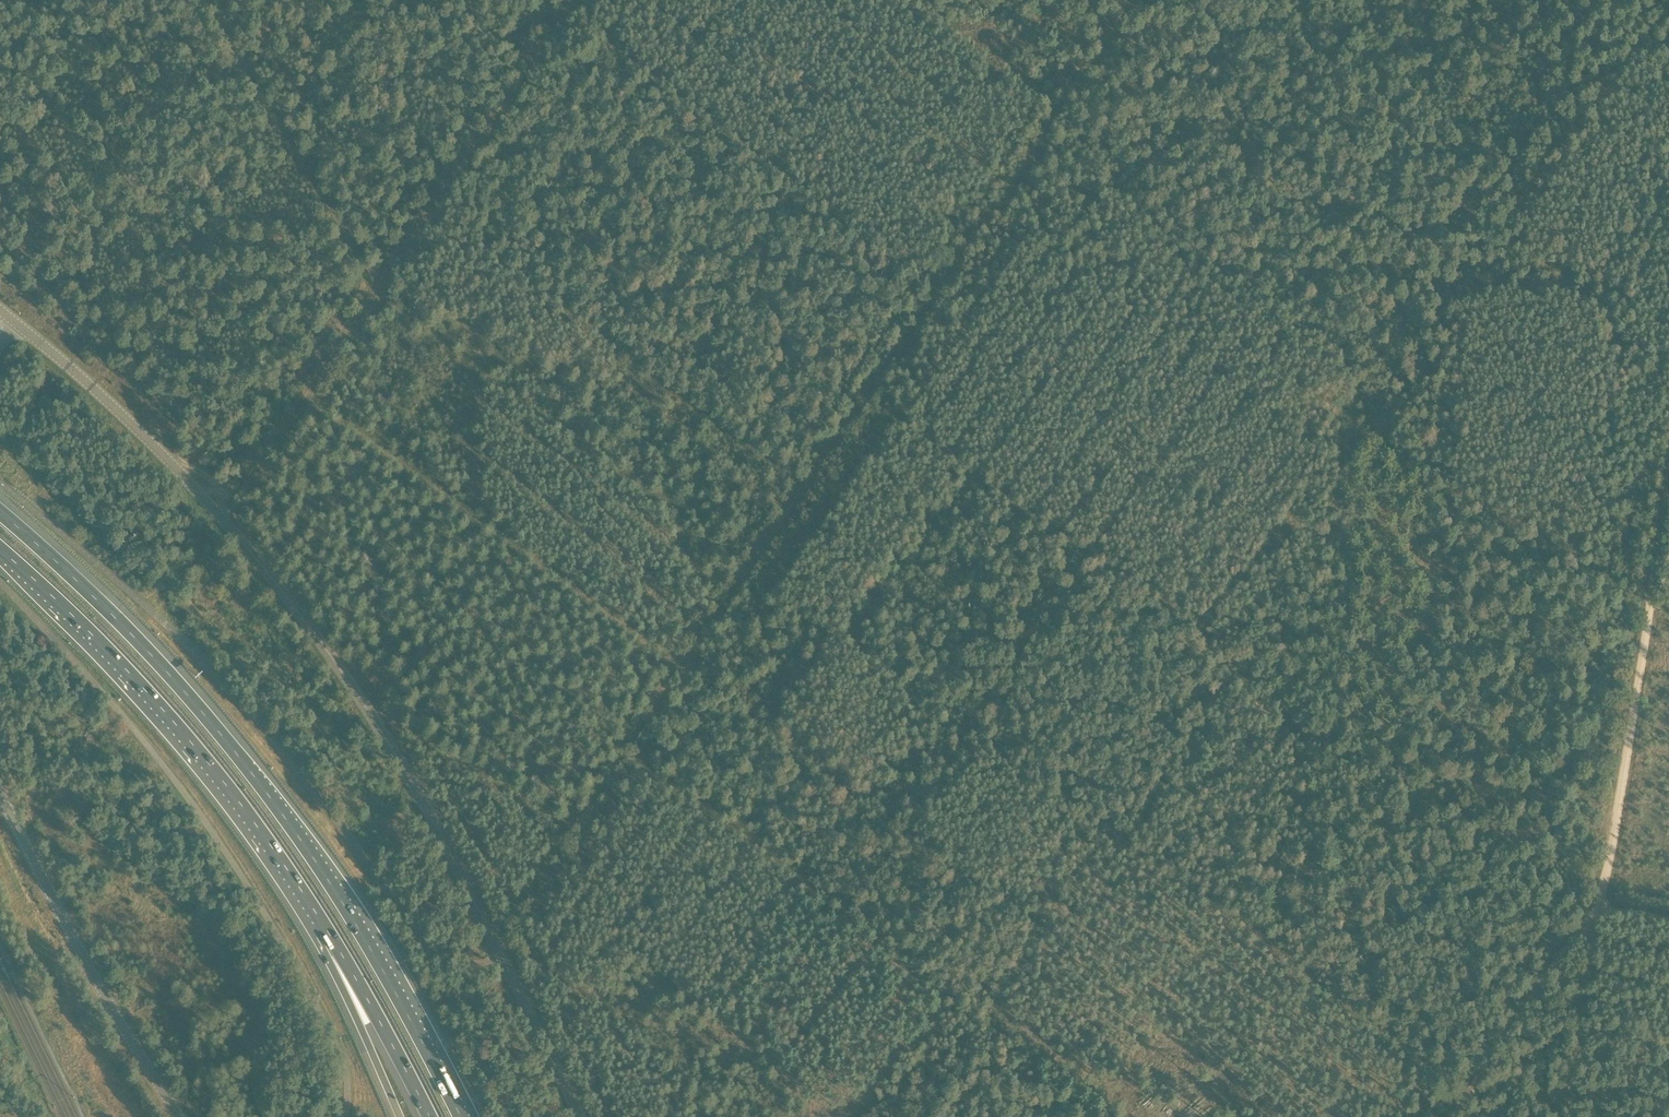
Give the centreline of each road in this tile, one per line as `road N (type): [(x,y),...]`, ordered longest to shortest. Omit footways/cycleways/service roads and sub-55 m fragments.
road 1 (tertiary): [(580,1116),(373,718),(304,621),(186,481),(7,316)]
road 2 (motorway): [(461,1116),(356,924),(248,768),(147,648),(0,514)]
road 3 (unclassified): [(0,583),(112,705),(211,831),(337,1040),(344,1116)]
road 4 (motorway): [(0,549),(206,761),(328,931)]
road 5 (tertiary): [(178,1116),(95,982),(0,796)]
road 6 (track): [(1606,908),(1654,579)]
road 7 (track): [(1566,1116),(1606,908)]
road 8 (motorway): [(328,931),(429,1116)]
road 9 (motorway): [(328,931),(400,1116)]

